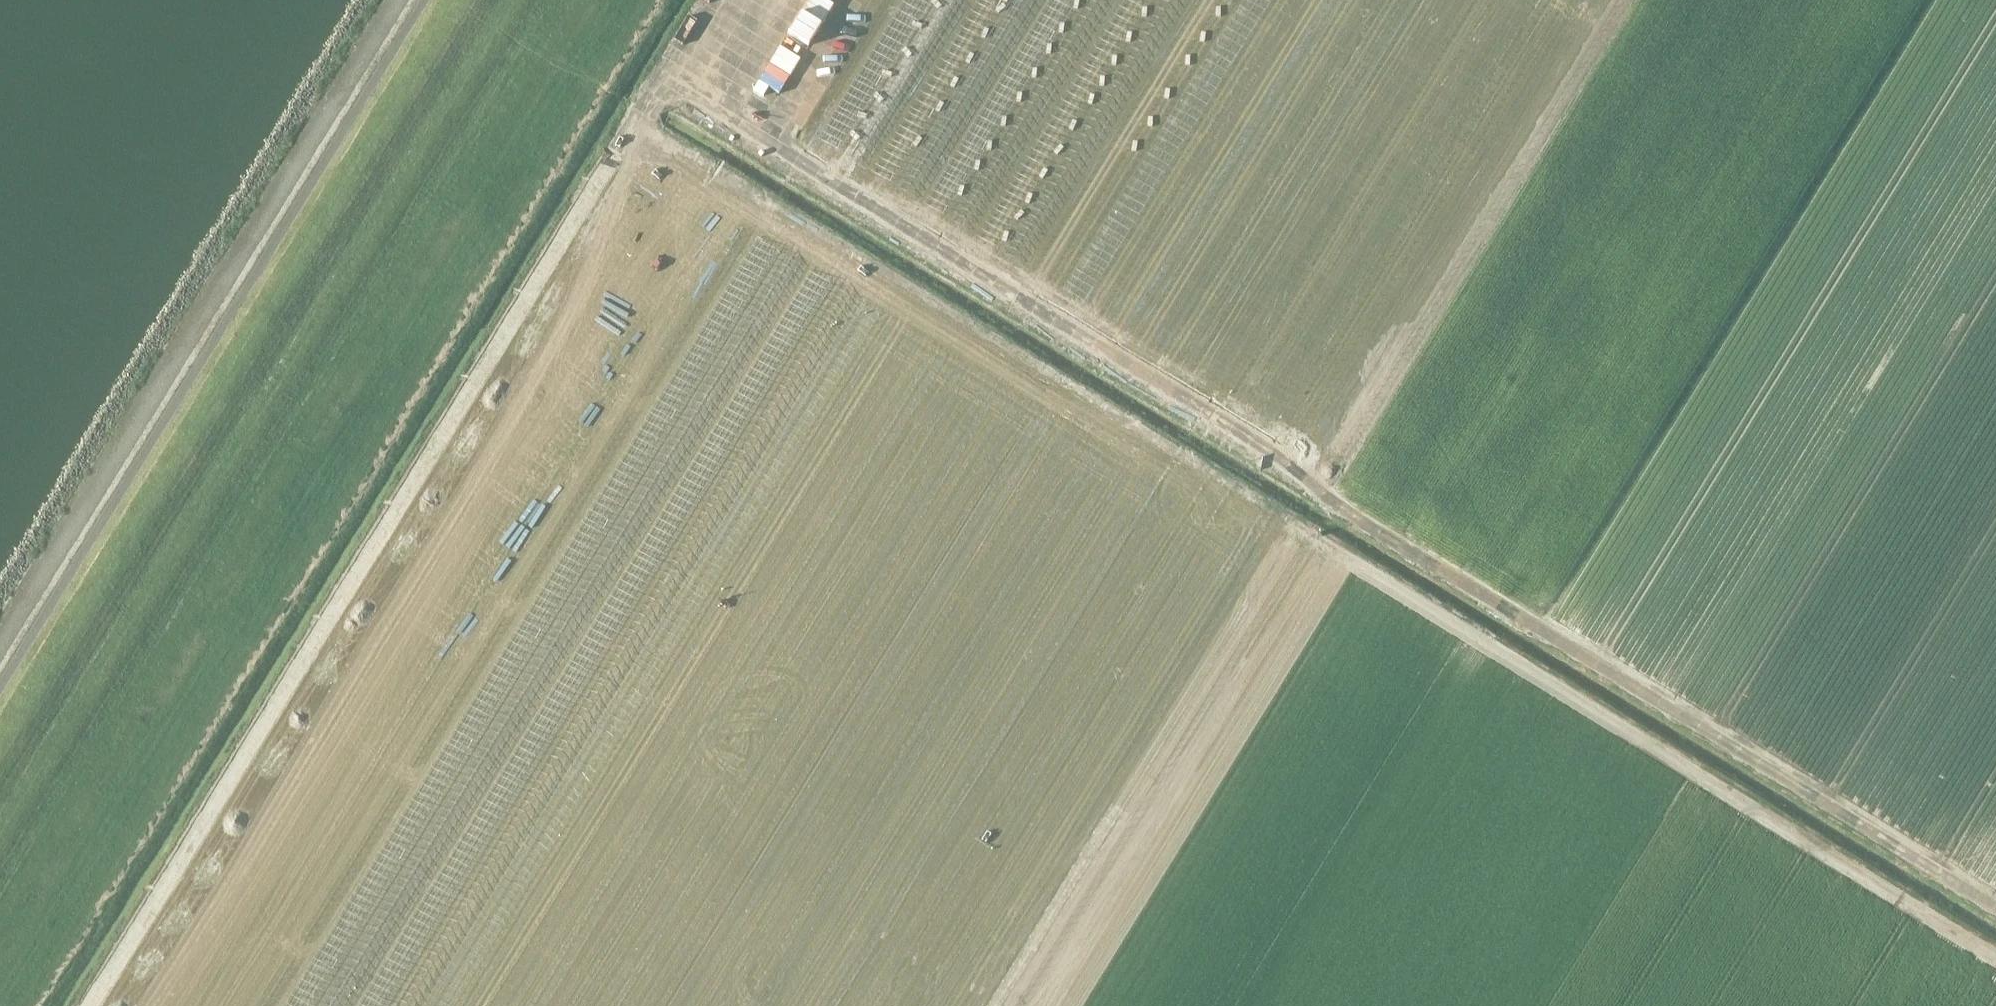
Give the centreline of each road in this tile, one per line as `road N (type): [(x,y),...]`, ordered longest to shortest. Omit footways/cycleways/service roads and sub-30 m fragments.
road 1 (unclassified): [(0,685),(423,0)]

